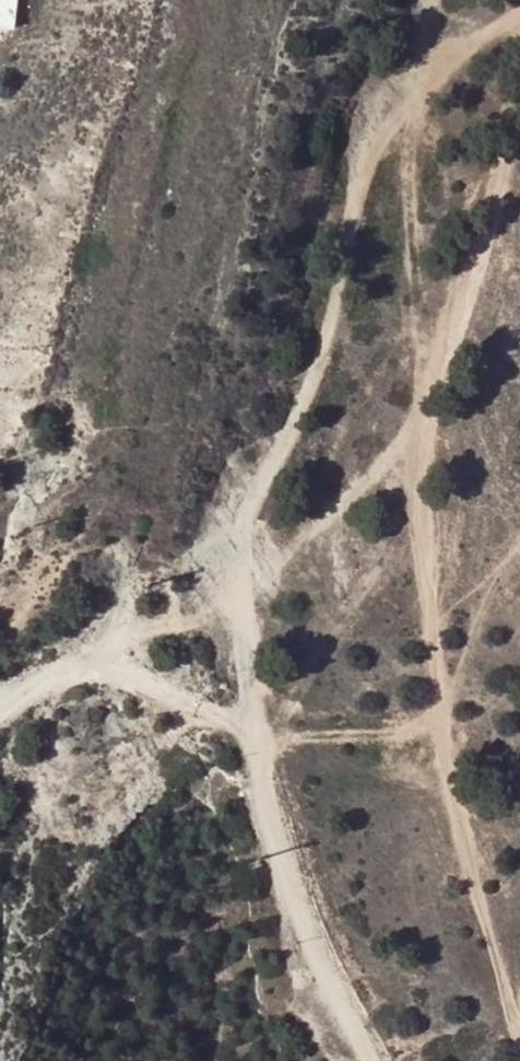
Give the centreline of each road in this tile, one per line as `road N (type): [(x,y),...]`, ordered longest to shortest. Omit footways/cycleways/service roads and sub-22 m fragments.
road 1 (track): [(430,0),(422,37),(381,92),(346,179),(333,298),(216,525)]
road 2 (track): [(216,525),(258,793),(313,947),(371,1060)]
road 3 (track): [(246,724),(194,699),(121,681),(54,680),(0,700)]
road 4 (track): [(54,680),(157,625),(194,584),(216,525)]

